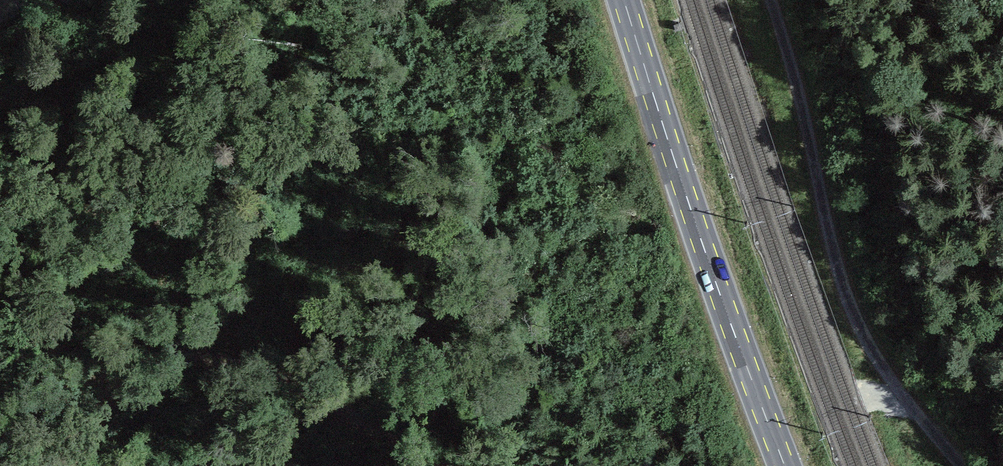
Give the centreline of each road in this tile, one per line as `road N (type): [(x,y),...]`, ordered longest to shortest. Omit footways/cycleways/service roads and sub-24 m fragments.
road 1 (track): [(770,0),(852,309),(887,372),(962,465)]
road 2 (secondary): [(786,465),(719,293),(625,0)]
road 3 (track): [(450,465),(330,400),(196,355),(118,390),(67,465)]
road 4 (track): [(254,374),(53,166),(37,133),(38,68)]

